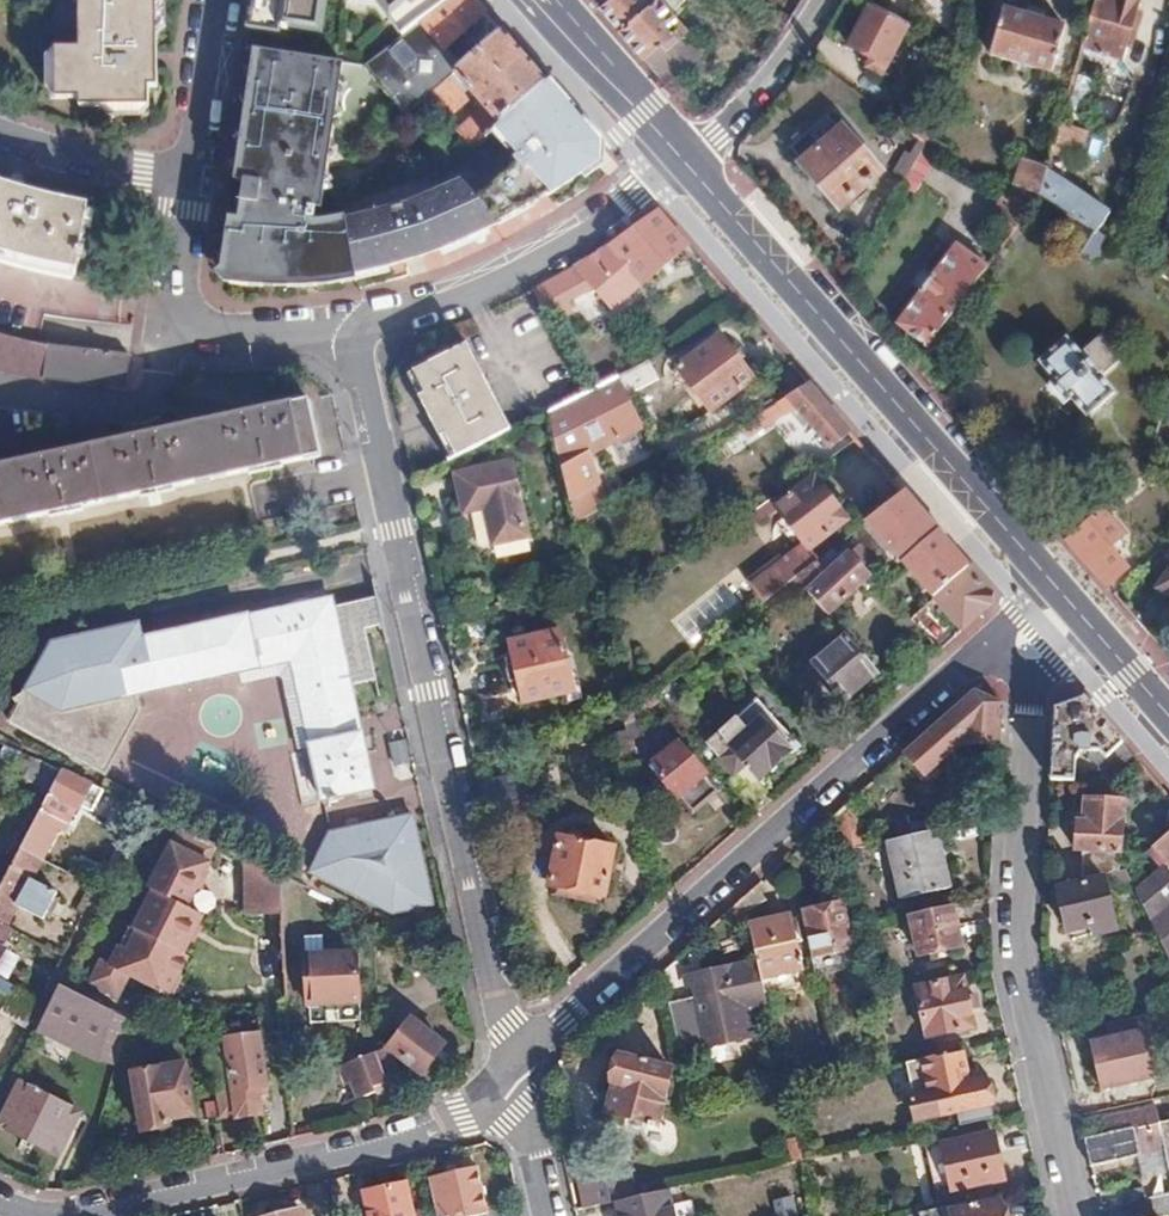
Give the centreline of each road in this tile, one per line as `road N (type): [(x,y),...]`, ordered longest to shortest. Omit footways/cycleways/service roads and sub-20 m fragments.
road 1 (residential): [(519,1066),(394,530),(362,352),(374,329)]
road 2 (residential): [(519,1066),(985,646)]
road 3 (secondary): [(687,166),(1049,578)]
road 4 (residential): [(1074,1215),(1022,941),(1032,687)]
road 5 (residential): [(68,1215),(432,1130),(467,1117),(519,1066)]
road 6 (residential): [(374,329),(449,306),(561,254),(687,166)]
road 7 (residential): [(212,163),(199,212),(195,337),(271,340),(374,329)]
road 8 (secondary): [(542,0),(687,166)]
road 9 (residential): [(212,163),(142,170),(0,128)]
road 10 (residential): [(822,0),(783,61),(687,166)]
road 11 (residential): [(231,0),(212,163)]
road 12 (residential): [(549,1215),(519,1066)]

